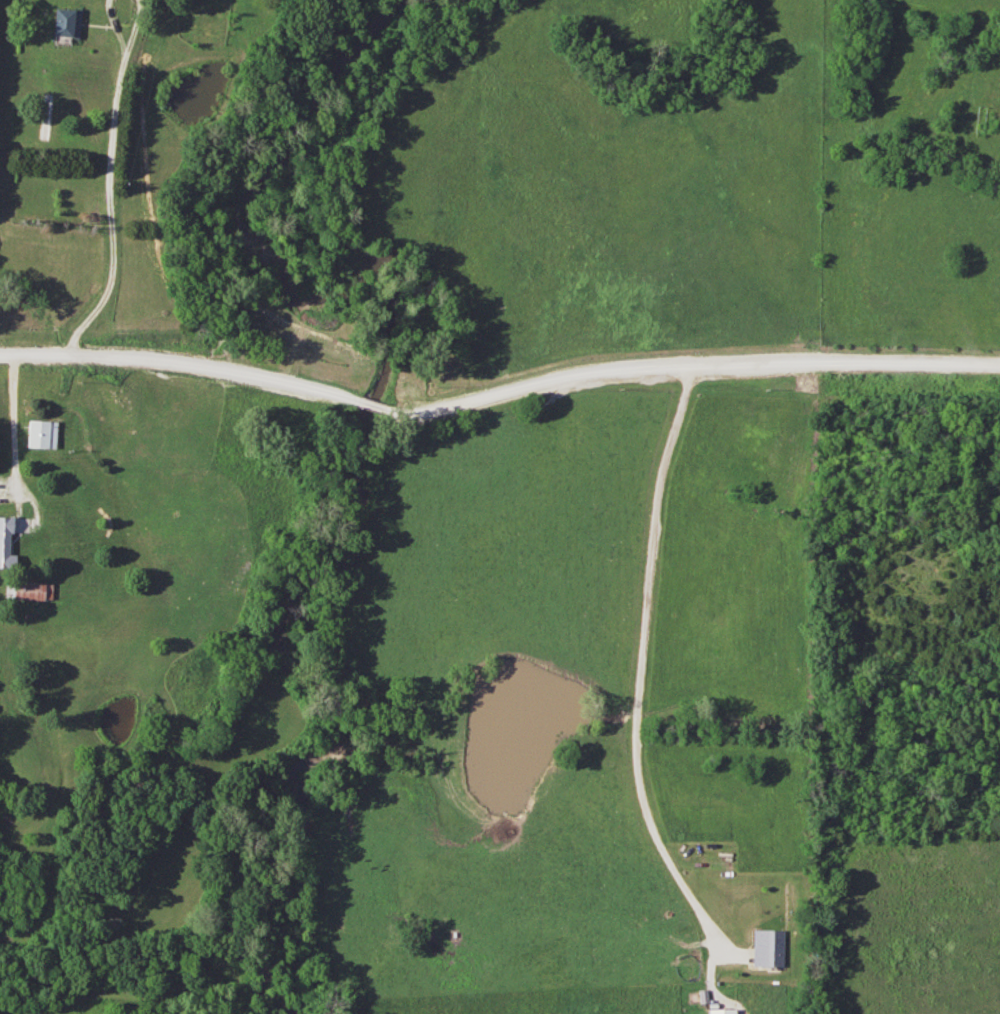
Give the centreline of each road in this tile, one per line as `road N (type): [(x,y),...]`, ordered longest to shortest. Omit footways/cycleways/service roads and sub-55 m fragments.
road 1 (residential): [(999,363),(654,365),(549,380),(411,417),(205,368),(0,356)]

